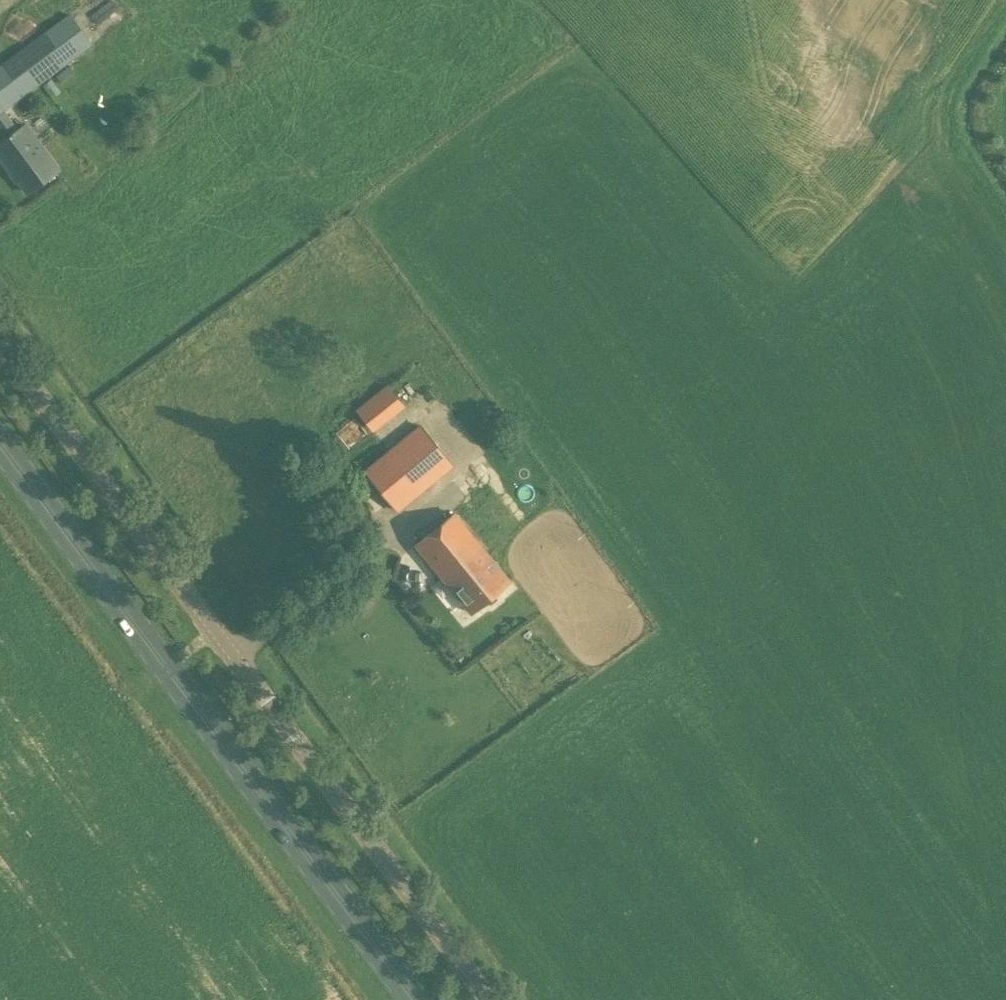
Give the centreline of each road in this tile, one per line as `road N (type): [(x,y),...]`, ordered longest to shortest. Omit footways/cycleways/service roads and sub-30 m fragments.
road 1 (unclassified): [(488,999),(213,630)]
road 2 (primary): [(412,999),(163,667)]
road 3 (unclassified): [(213,630),(0,338)]
road 4 (primary): [(163,667),(0,452)]

